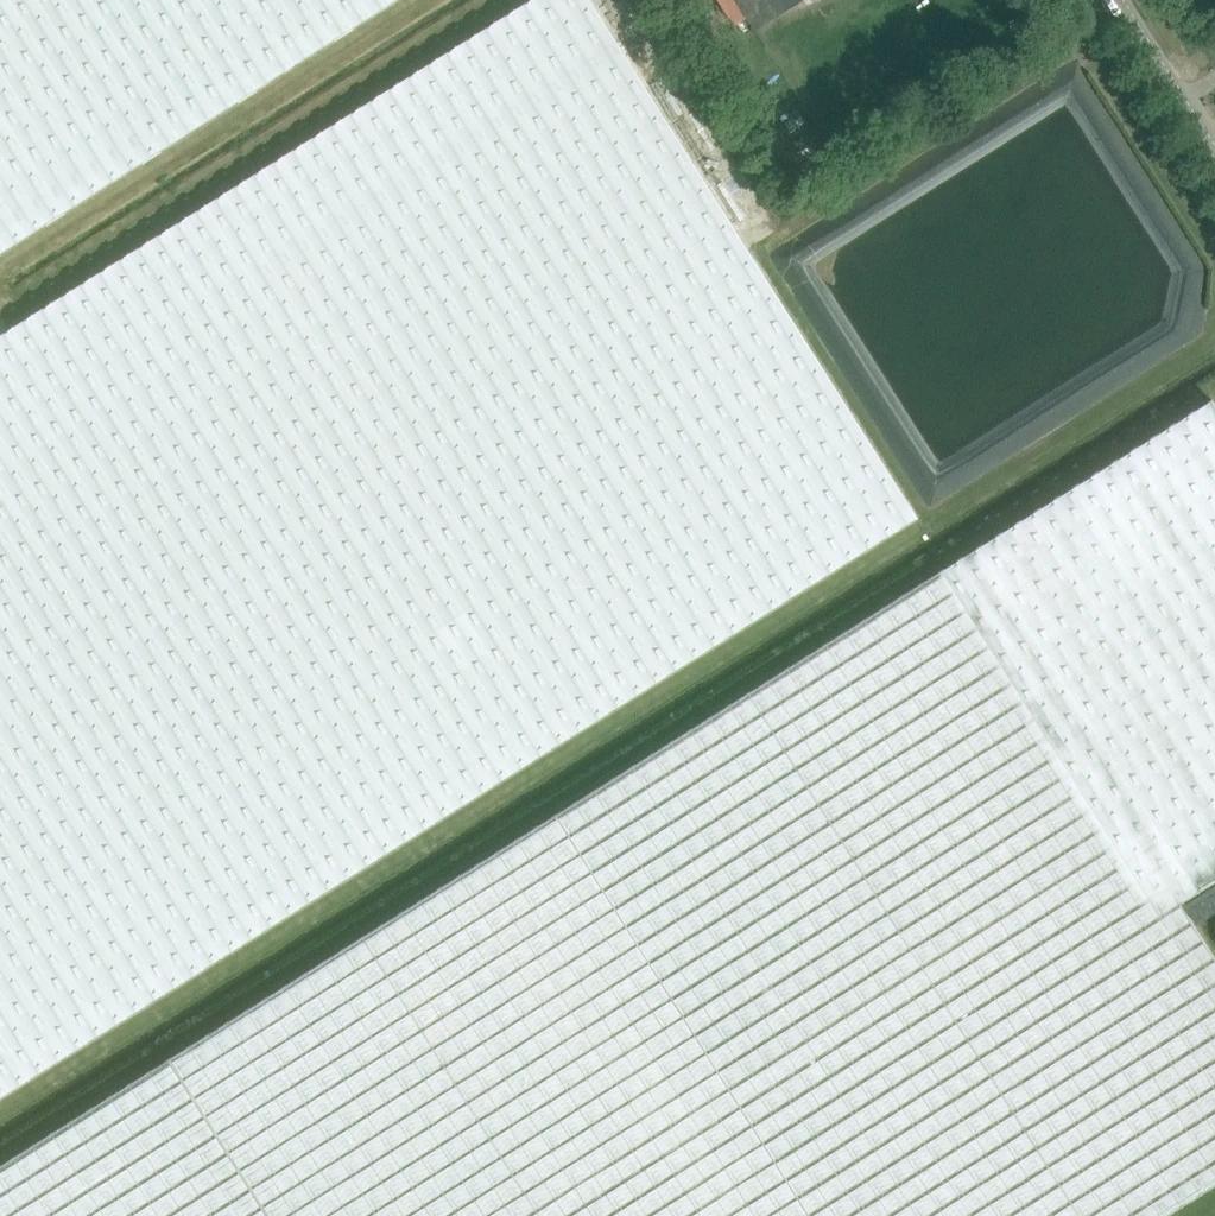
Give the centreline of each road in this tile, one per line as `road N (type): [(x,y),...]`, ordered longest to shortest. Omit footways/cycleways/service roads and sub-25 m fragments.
road 1 (unclassified): [(1214,158),(1115,0)]

